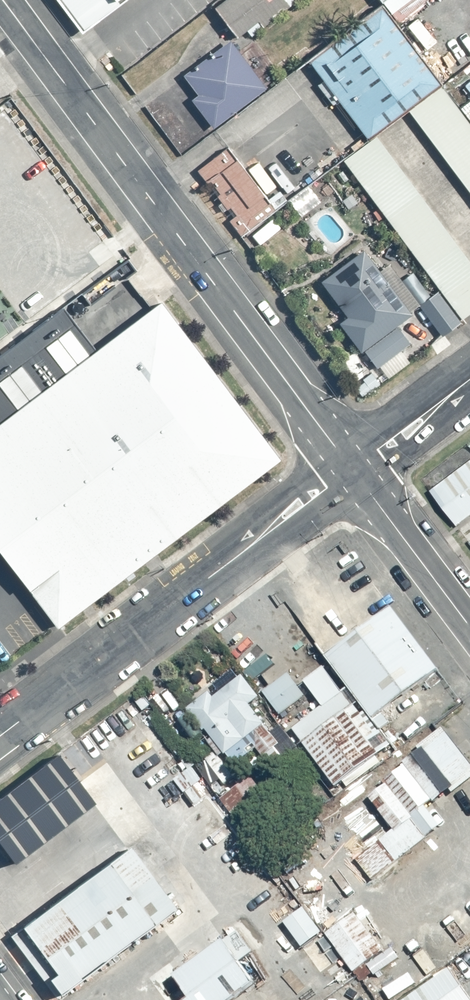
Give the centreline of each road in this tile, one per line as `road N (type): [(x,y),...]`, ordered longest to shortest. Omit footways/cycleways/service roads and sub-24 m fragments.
road 1 (residential): [(2,0),(351,469)]
road 2 (unclassified): [(0,736),(351,469)]
road 3 (residential): [(351,469),(469,628)]
road 4 (unclassified): [(351,469),(469,380)]

